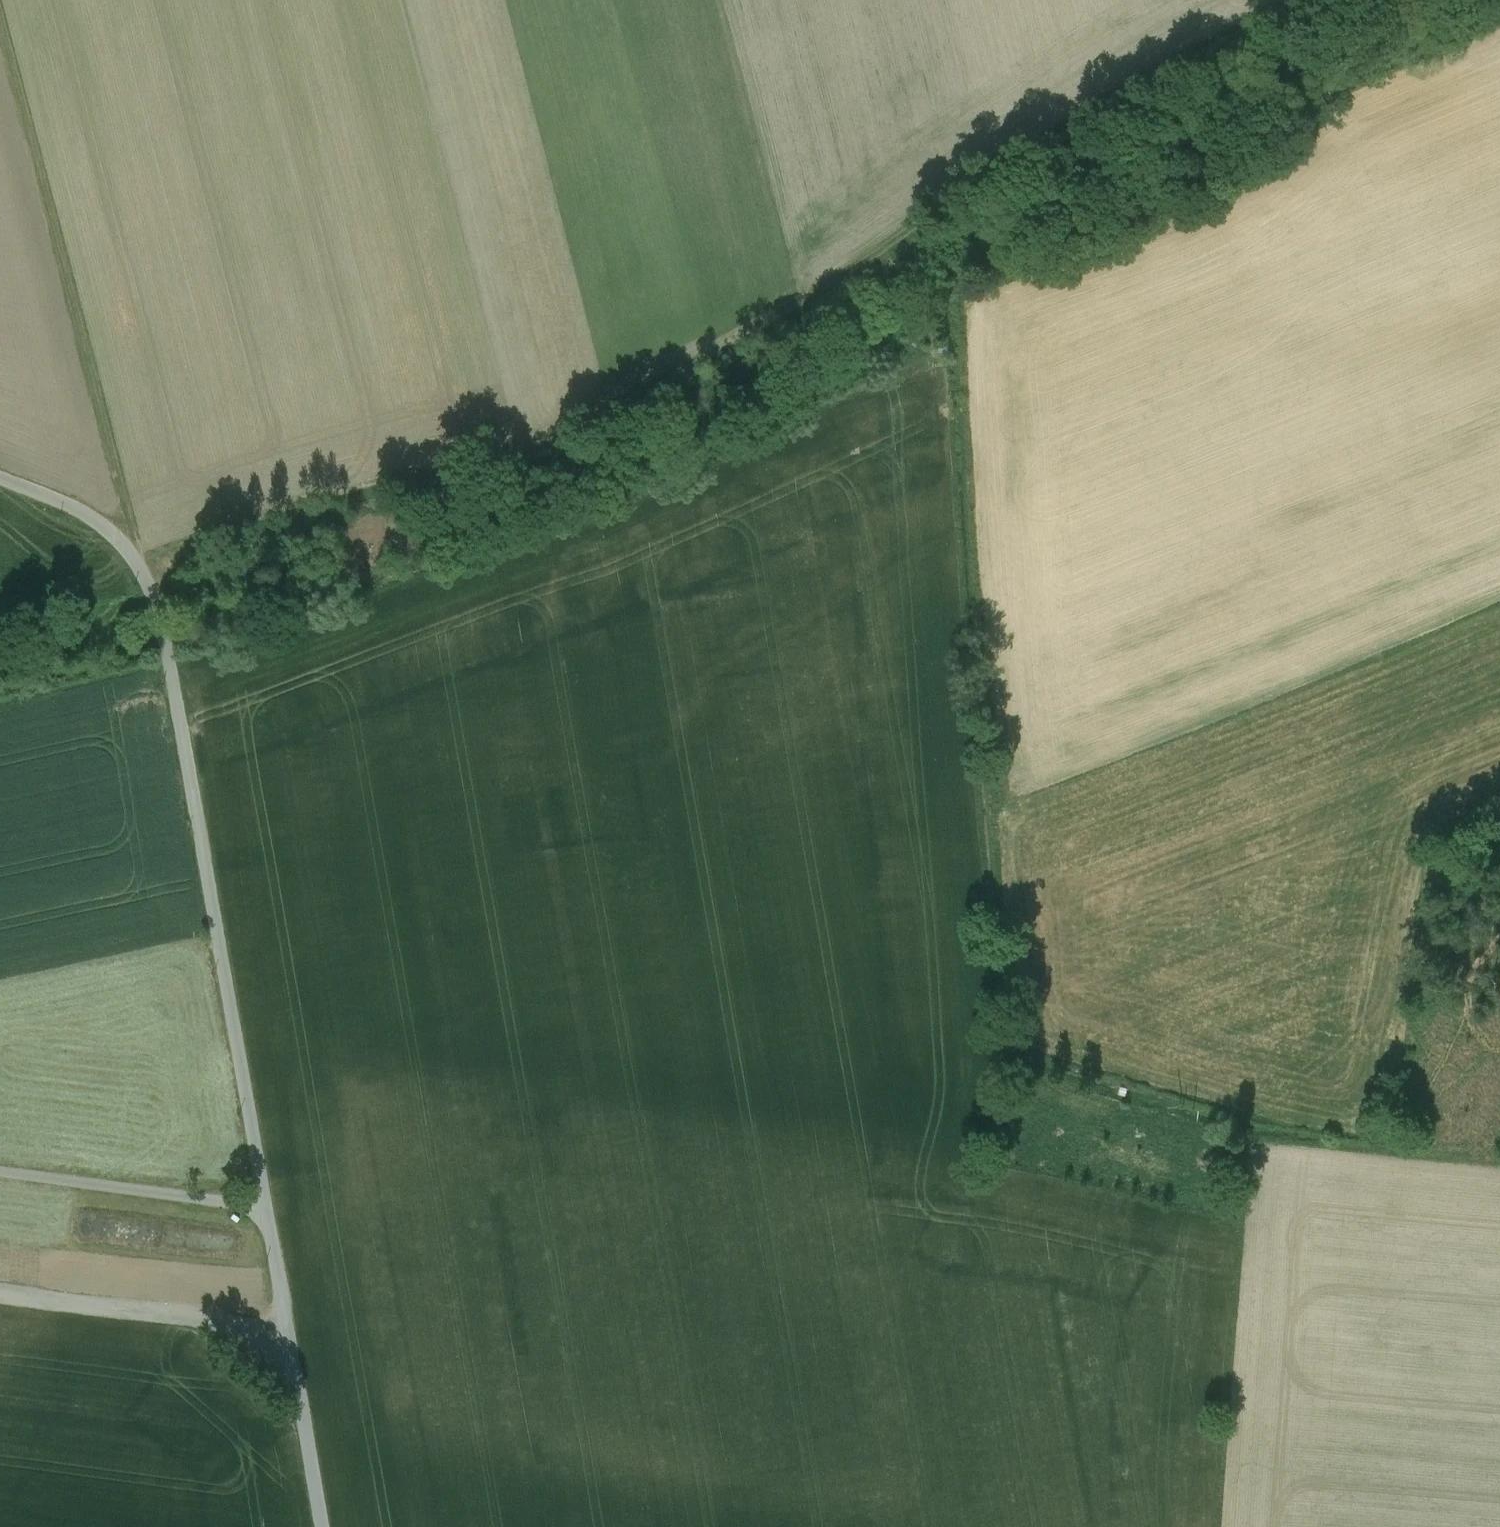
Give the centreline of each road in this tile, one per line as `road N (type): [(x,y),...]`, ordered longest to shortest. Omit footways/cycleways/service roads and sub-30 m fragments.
road 1 (unclassified): [(321,1526),(152,596),(124,543),(58,500),(0,478)]
road 2 (track): [(0,48),(124,543)]

